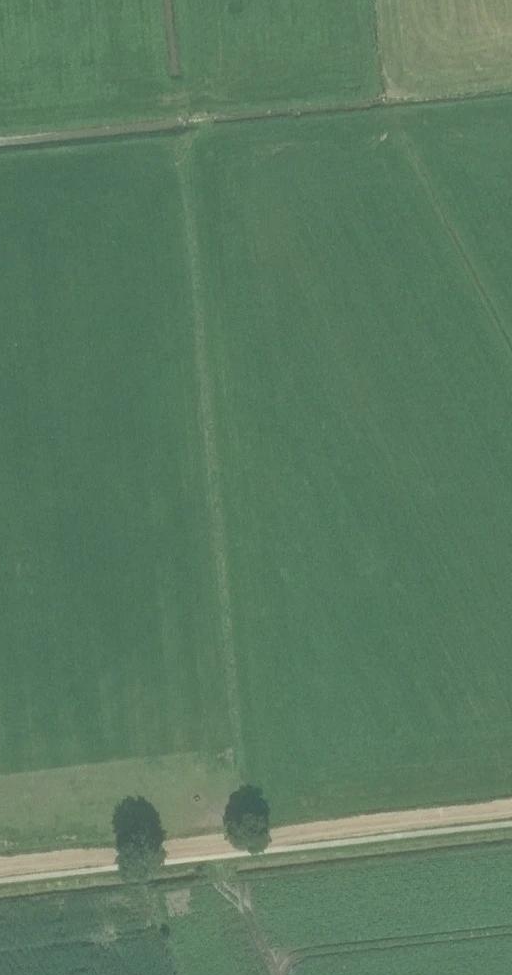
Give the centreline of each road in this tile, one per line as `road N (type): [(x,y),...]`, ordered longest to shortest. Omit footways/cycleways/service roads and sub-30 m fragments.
road 1 (track): [(511,812),(0,869)]

